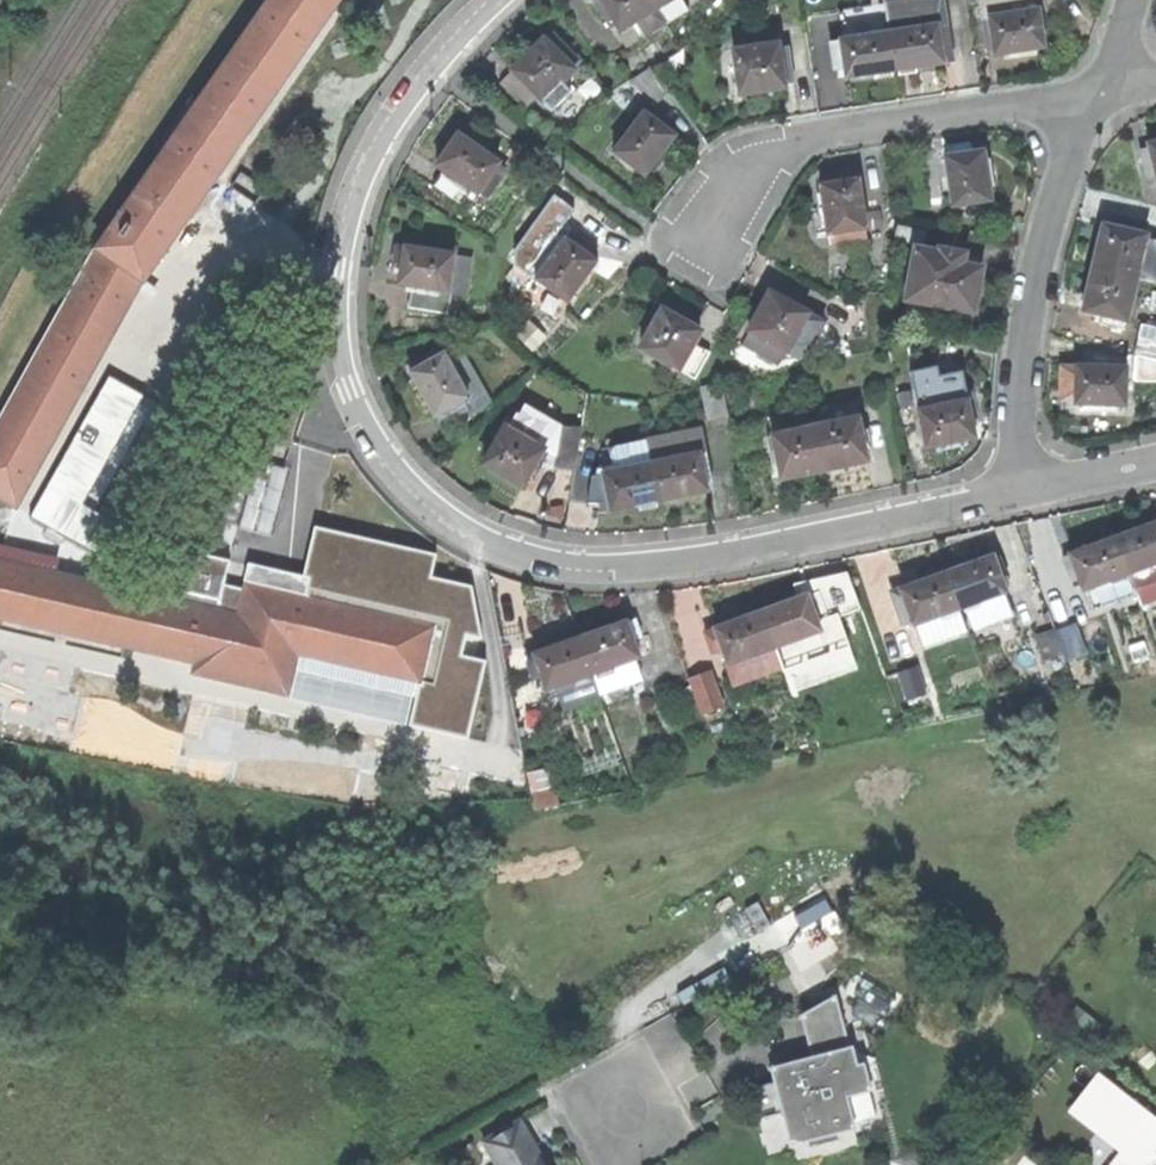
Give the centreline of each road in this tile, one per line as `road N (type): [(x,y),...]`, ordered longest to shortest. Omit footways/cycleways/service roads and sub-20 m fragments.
road 1 (residential): [(503,0),(412,98),(363,189),(349,238),(345,335),(354,384),(368,422),(427,492),(494,540),(562,560),(608,563),(716,554),(1019,490)]
road 2 (residential): [(700,254),(737,192),(789,146),(1100,93)]
road 3 (residential): [(1100,93),(1057,217),(1029,336),(1019,490)]
road 4 (residential): [(1019,490),(1155,461)]

